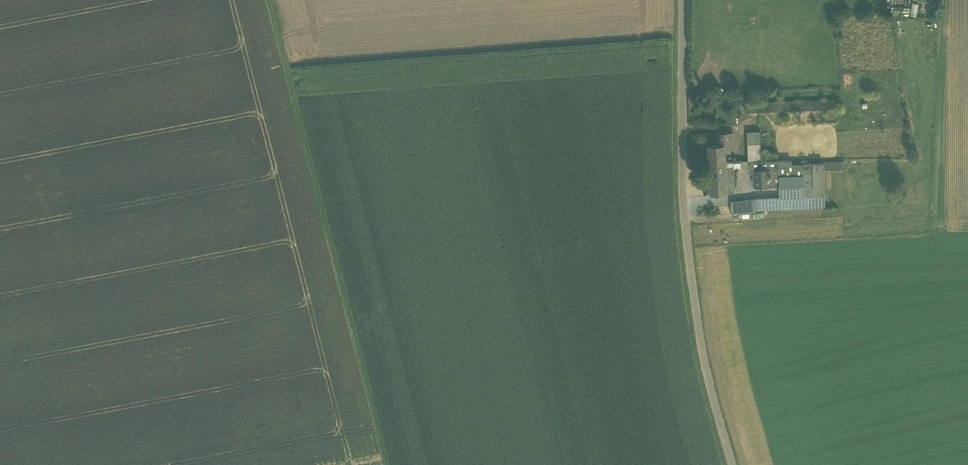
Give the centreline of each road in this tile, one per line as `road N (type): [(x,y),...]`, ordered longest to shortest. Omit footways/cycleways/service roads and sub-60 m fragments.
road 1 (unclassified): [(683,0),(683,202),(705,364),(734,464)]

